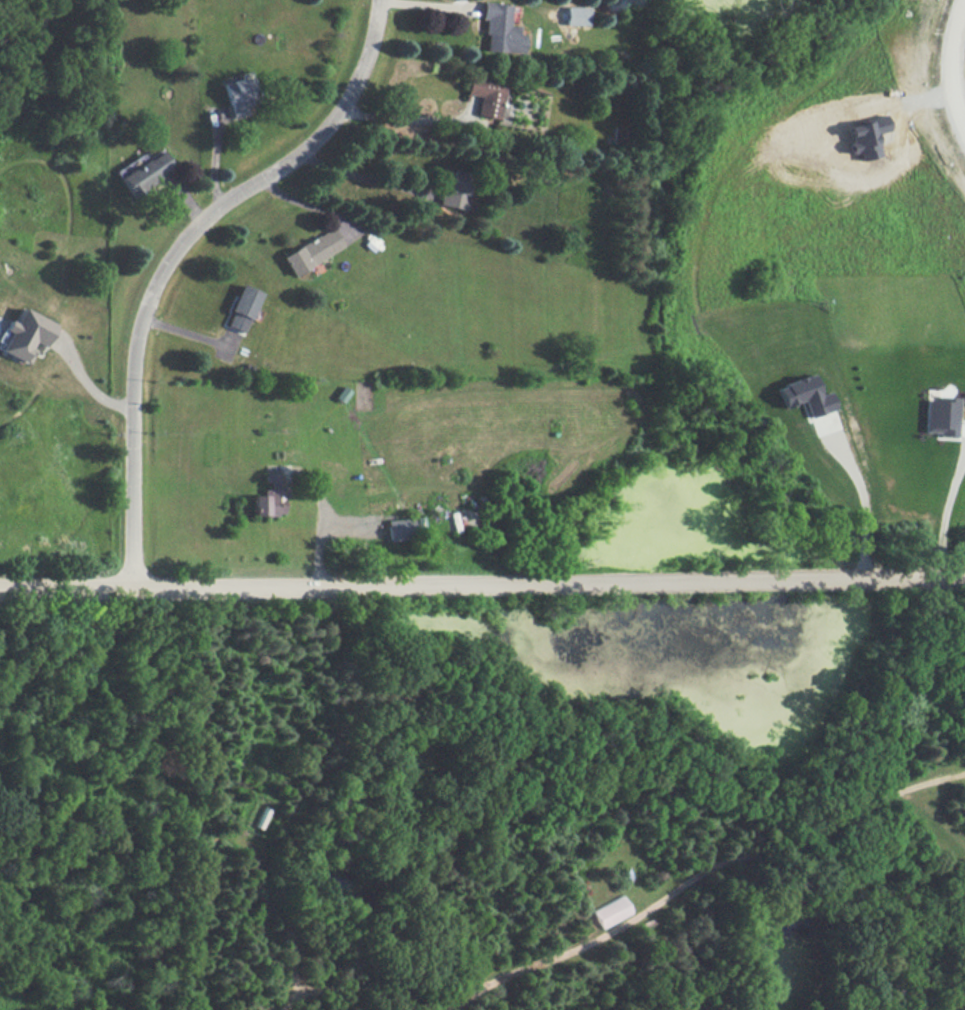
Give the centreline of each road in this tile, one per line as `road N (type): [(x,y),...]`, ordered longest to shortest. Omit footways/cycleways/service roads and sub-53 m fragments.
road 1 (residential): [(964,582),(0,589)]
road 2 (residential): [(281,1009),(299,994),(329,987),(447,1005),(498,974),(582,950),(704,868),(964,772)]
road 3 (residential): [(132,591),(142,306),(190,238),(335,122),(363,67),(374,0)]

